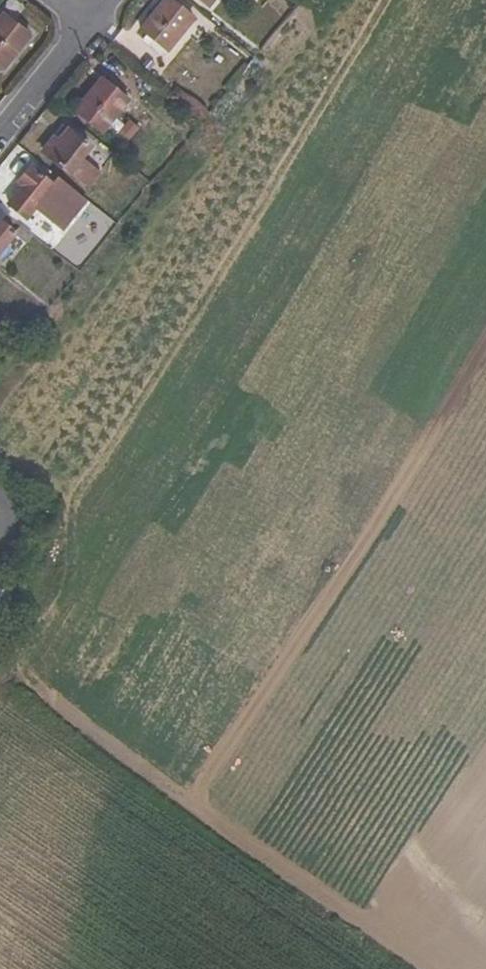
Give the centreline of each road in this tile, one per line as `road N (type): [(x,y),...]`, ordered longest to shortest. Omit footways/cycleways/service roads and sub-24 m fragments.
road 1 (residential): [(95,43),(0,161)]

